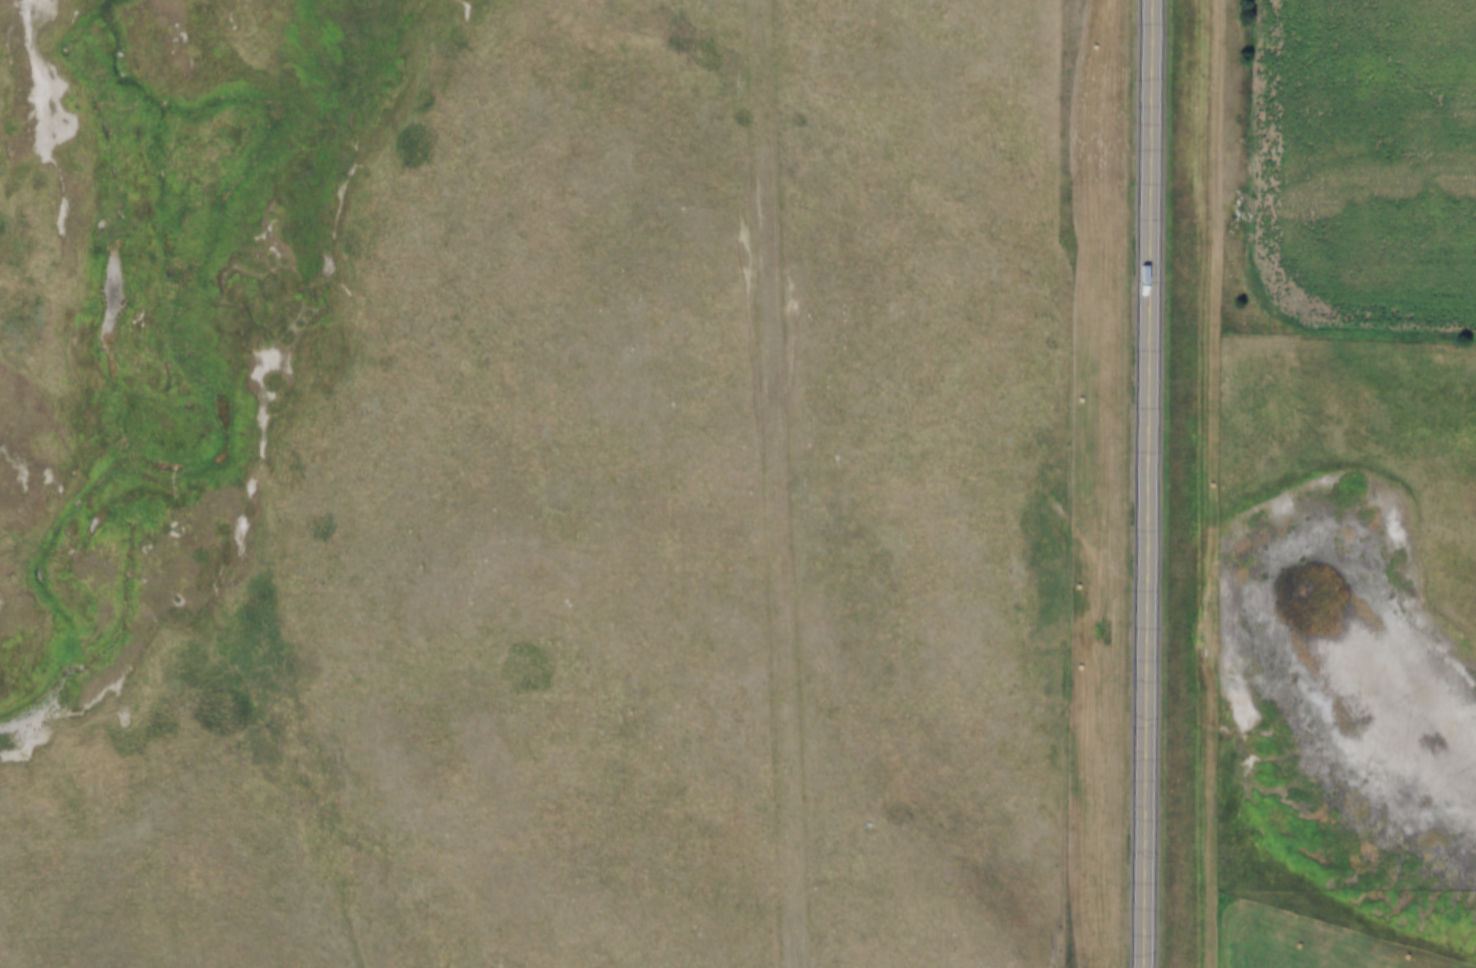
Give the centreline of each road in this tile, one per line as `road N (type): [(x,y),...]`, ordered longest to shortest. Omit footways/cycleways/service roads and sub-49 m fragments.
road 1 (primary): [(1146,967),(1155,0)]

